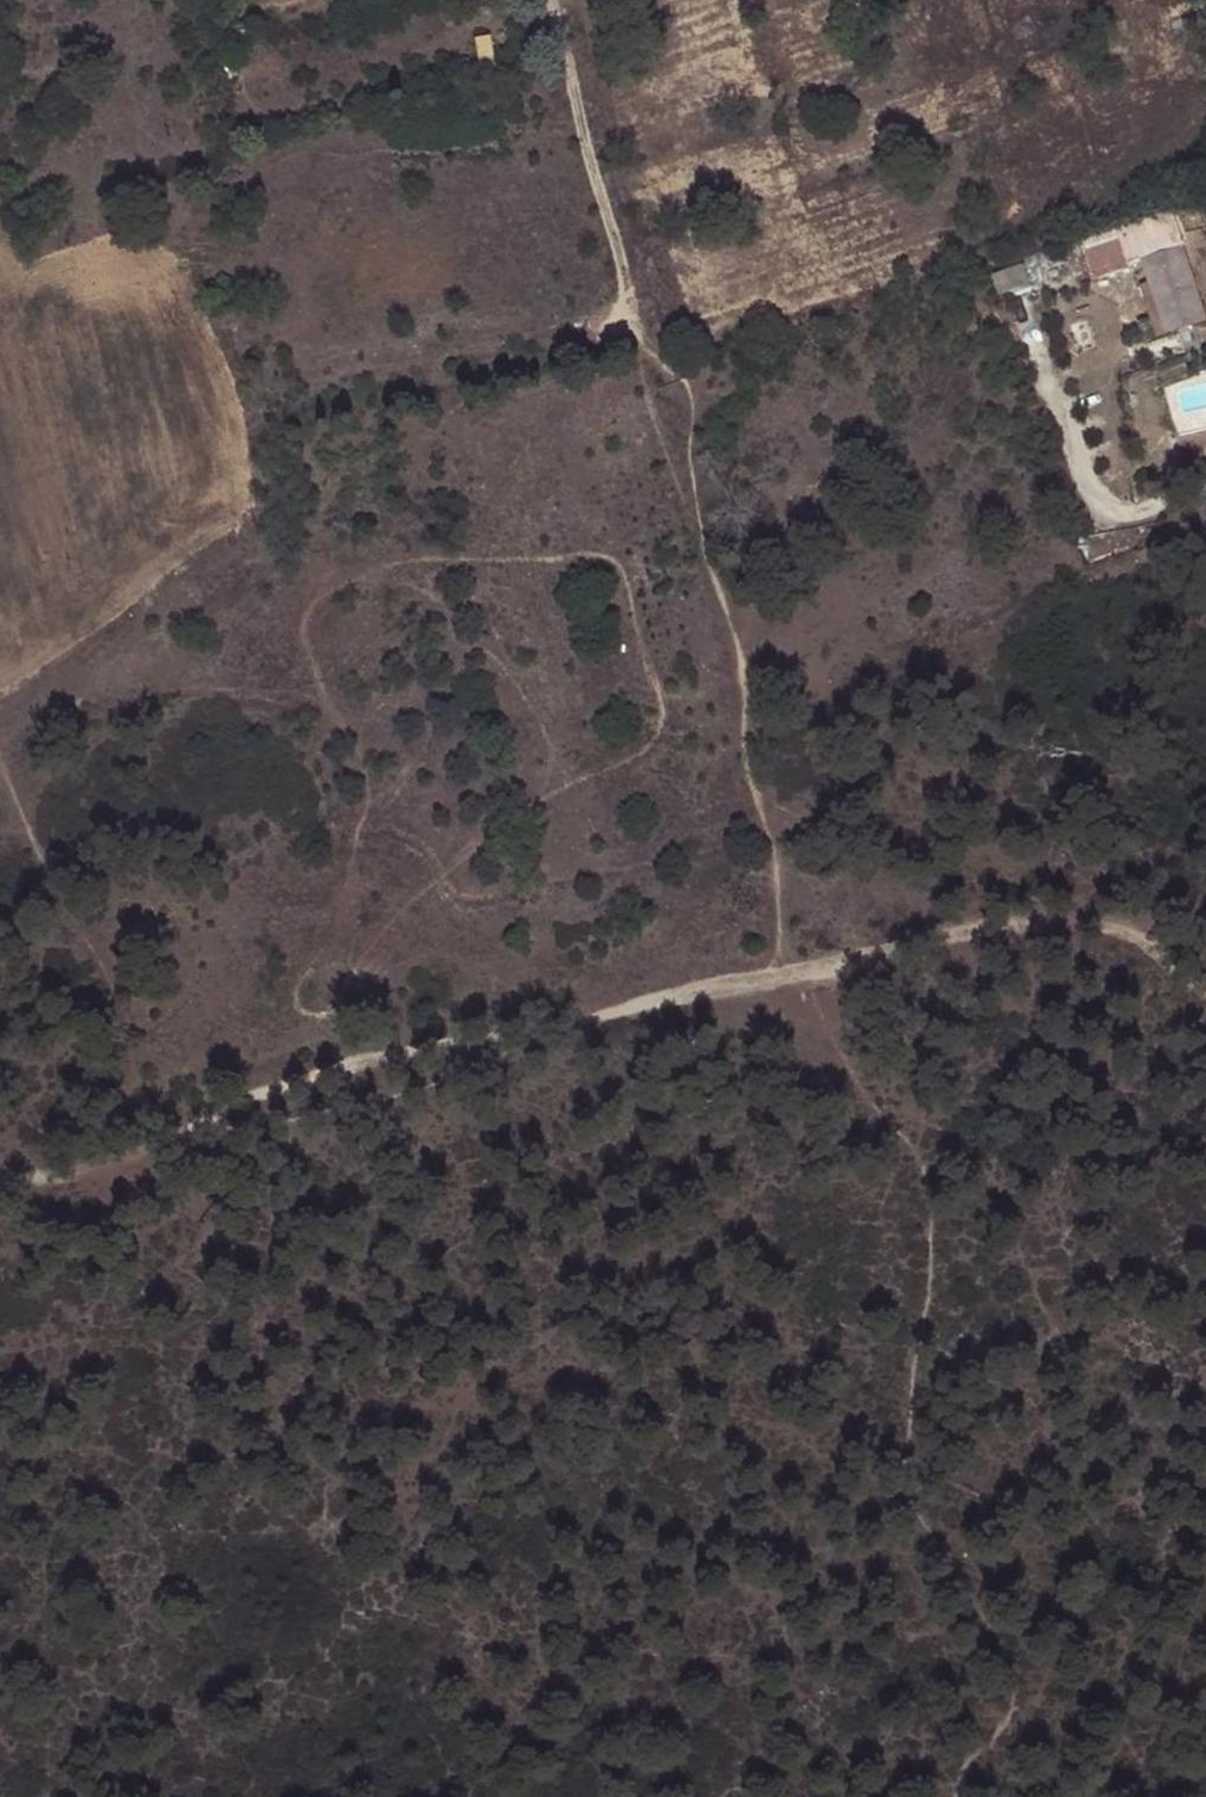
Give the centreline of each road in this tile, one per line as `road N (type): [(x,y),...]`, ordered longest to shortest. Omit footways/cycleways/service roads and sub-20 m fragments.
road 1 (track): [(1205,986),(1136,938),(1018,913),(275,1080),(98,1159),(0,1164)]
road 2 (track): [(549,0),(636,324)]

